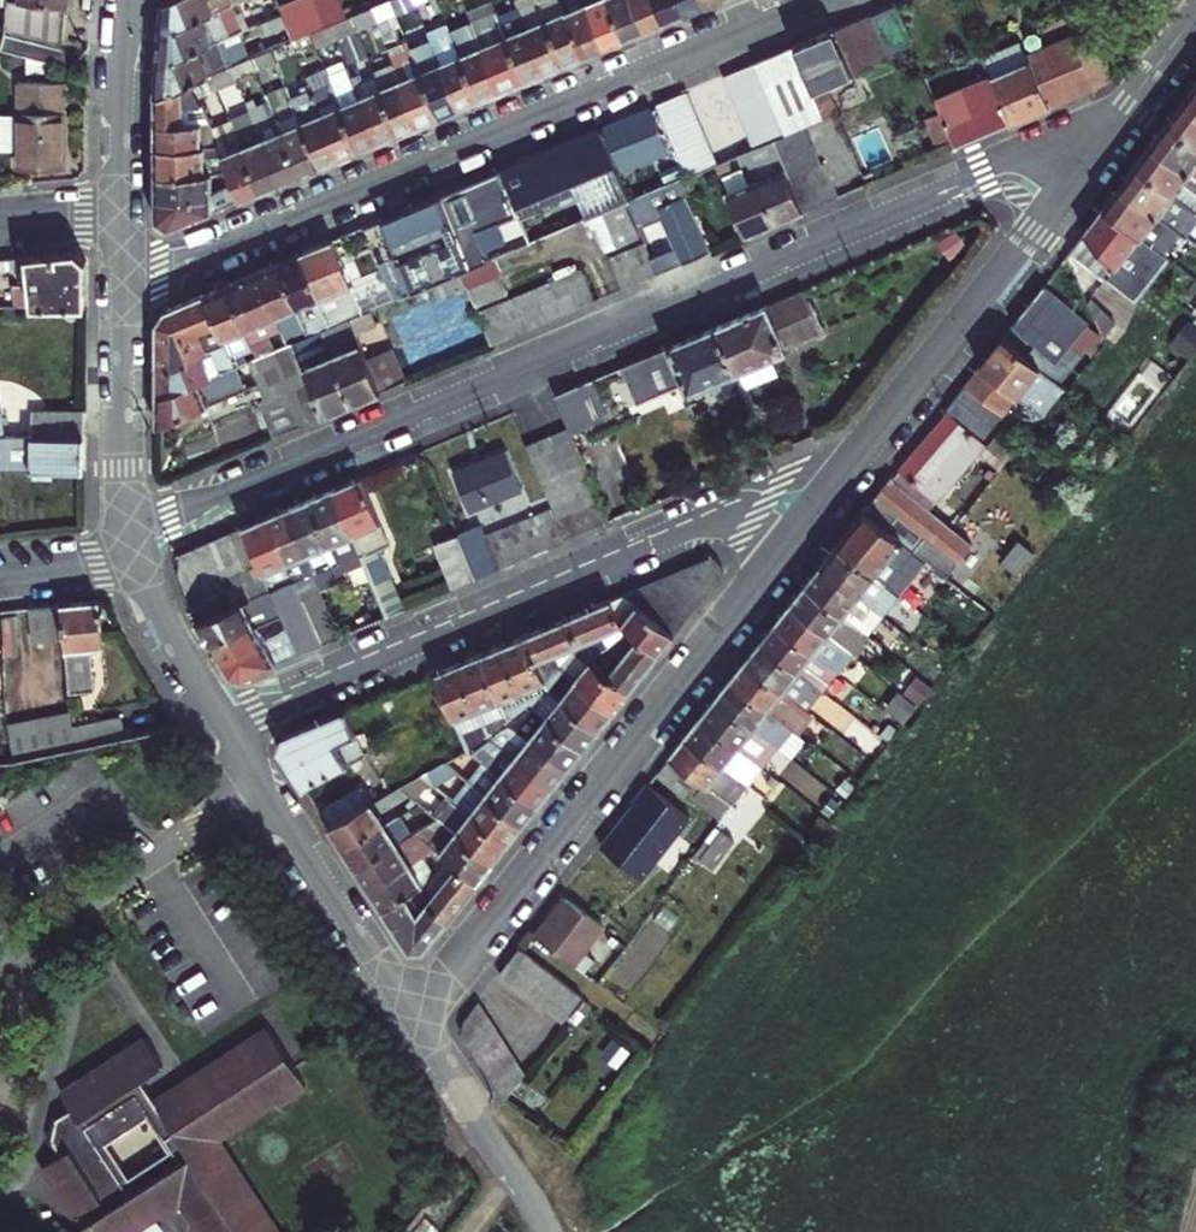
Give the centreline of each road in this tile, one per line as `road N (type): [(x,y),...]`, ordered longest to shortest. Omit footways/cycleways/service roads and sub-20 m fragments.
road 1 (residential): [(1093,151),(981,172),(124,532)]
road 2 (residential): [(117,286),(809,0)]
road 3 (residential): [(412,1016),(781,544)]
road 4 (residential): [(226,723),(696,530),(736,525),(781,544)]
road 5 (residential): [(781,544),(1093,151)]
road 6 (residential): [(226,723),(412,1016)]
road 7 (residential): [(117,286),(124,532)]
road 8 (residential): [(122,0),(118,207)]
road 9 (residential): [(132,561),(226,723)]
road 10 (residential): [(412,1016),(505,1165)]
road 11 (residential): [(1093,151),(1195,15)]
road 12 (residential): [(0,575),(132,561)]

